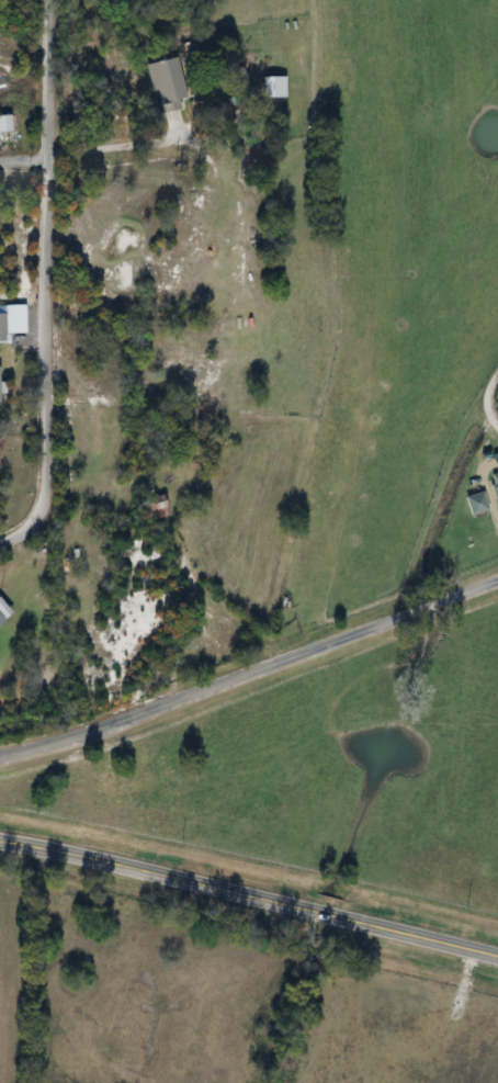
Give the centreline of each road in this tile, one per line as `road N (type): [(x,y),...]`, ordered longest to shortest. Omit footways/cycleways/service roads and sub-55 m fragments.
road 1 (residential): [(0,540),(36,517),(48,472),(51,0)]
road 2 (residential): [(0,757),(160,709),(497,581)]
road 3 (secondary): [(0,837),(497,954)]

